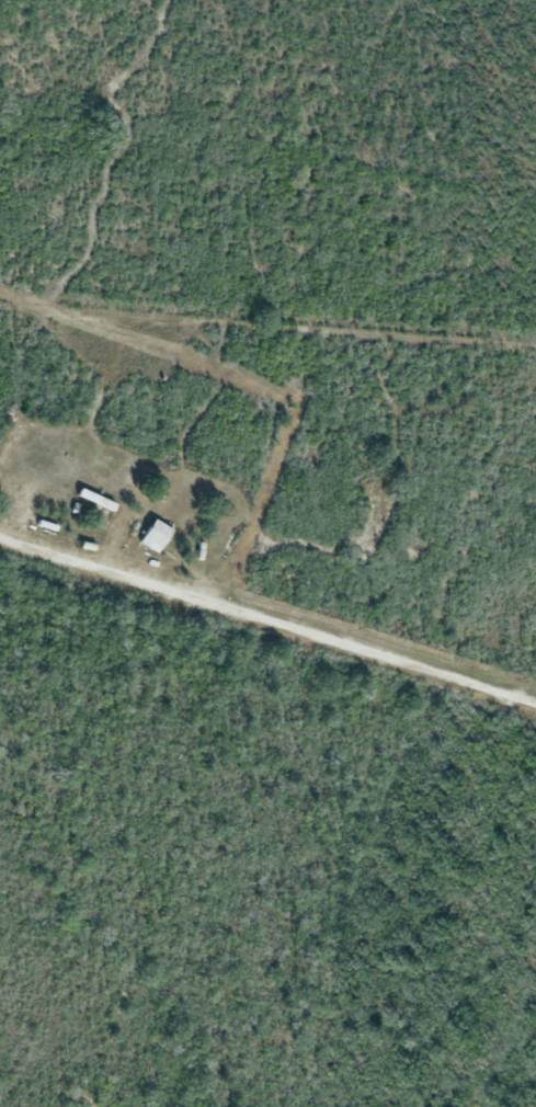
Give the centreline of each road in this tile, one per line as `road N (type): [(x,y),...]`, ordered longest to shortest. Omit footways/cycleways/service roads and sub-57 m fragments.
road 1 (track): [(535,701),(0,540)]

